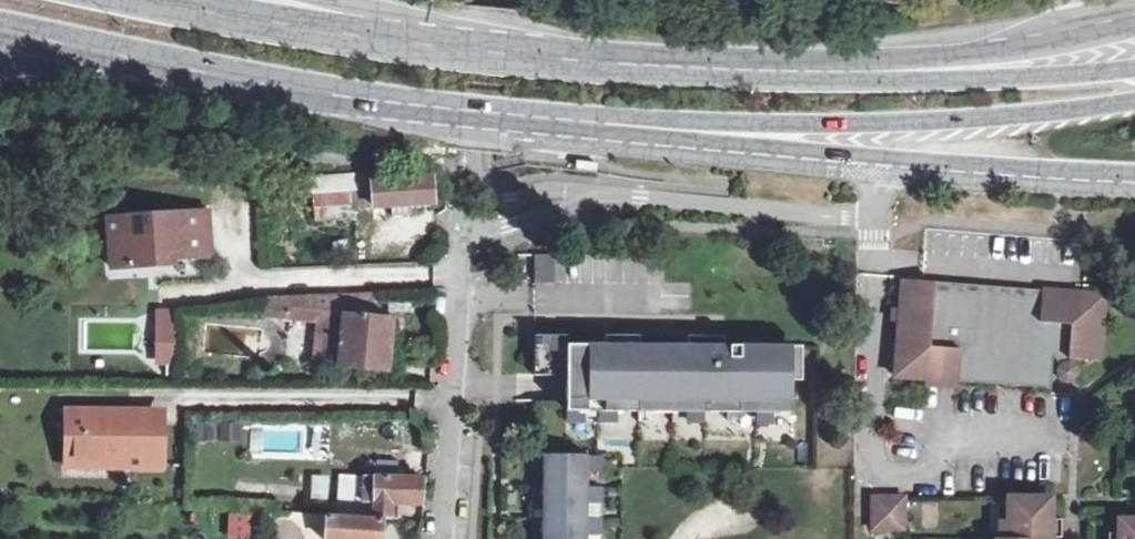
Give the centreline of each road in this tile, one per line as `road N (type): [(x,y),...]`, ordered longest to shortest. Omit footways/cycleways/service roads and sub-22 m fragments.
road 1 (secondary): [(477,115),(680,127),(947,122),(1134,100)]
road 2 (residential): [(1079,480),(873,480),(878,222)]
road 3 (residential): [(437,538),(464,233),(615,195)]
road 4 (secondary): [(25,39),(477,115)]
road 5 (secondary): [(477,115),(586,140),(880,165)]
road 6 (secondary): [(520,59),(145,0)]
road 7 (residential): [(492,0),(478,152),(491,189),(511,198),(615,195)]
road 8 (secondary): [(1134,23),(984,50),(827,65)]
road 9 (secondary): [(1134,66),(984,74),(827,65)]
road 10 (secondary): [(827,65),(520,59)]
road 11 (residential): [(615,195),(878,222)]
road 12 (secondary): [(880,165),(1134,183)]
road 13 (trunk): [(520,59),(324,0)]

